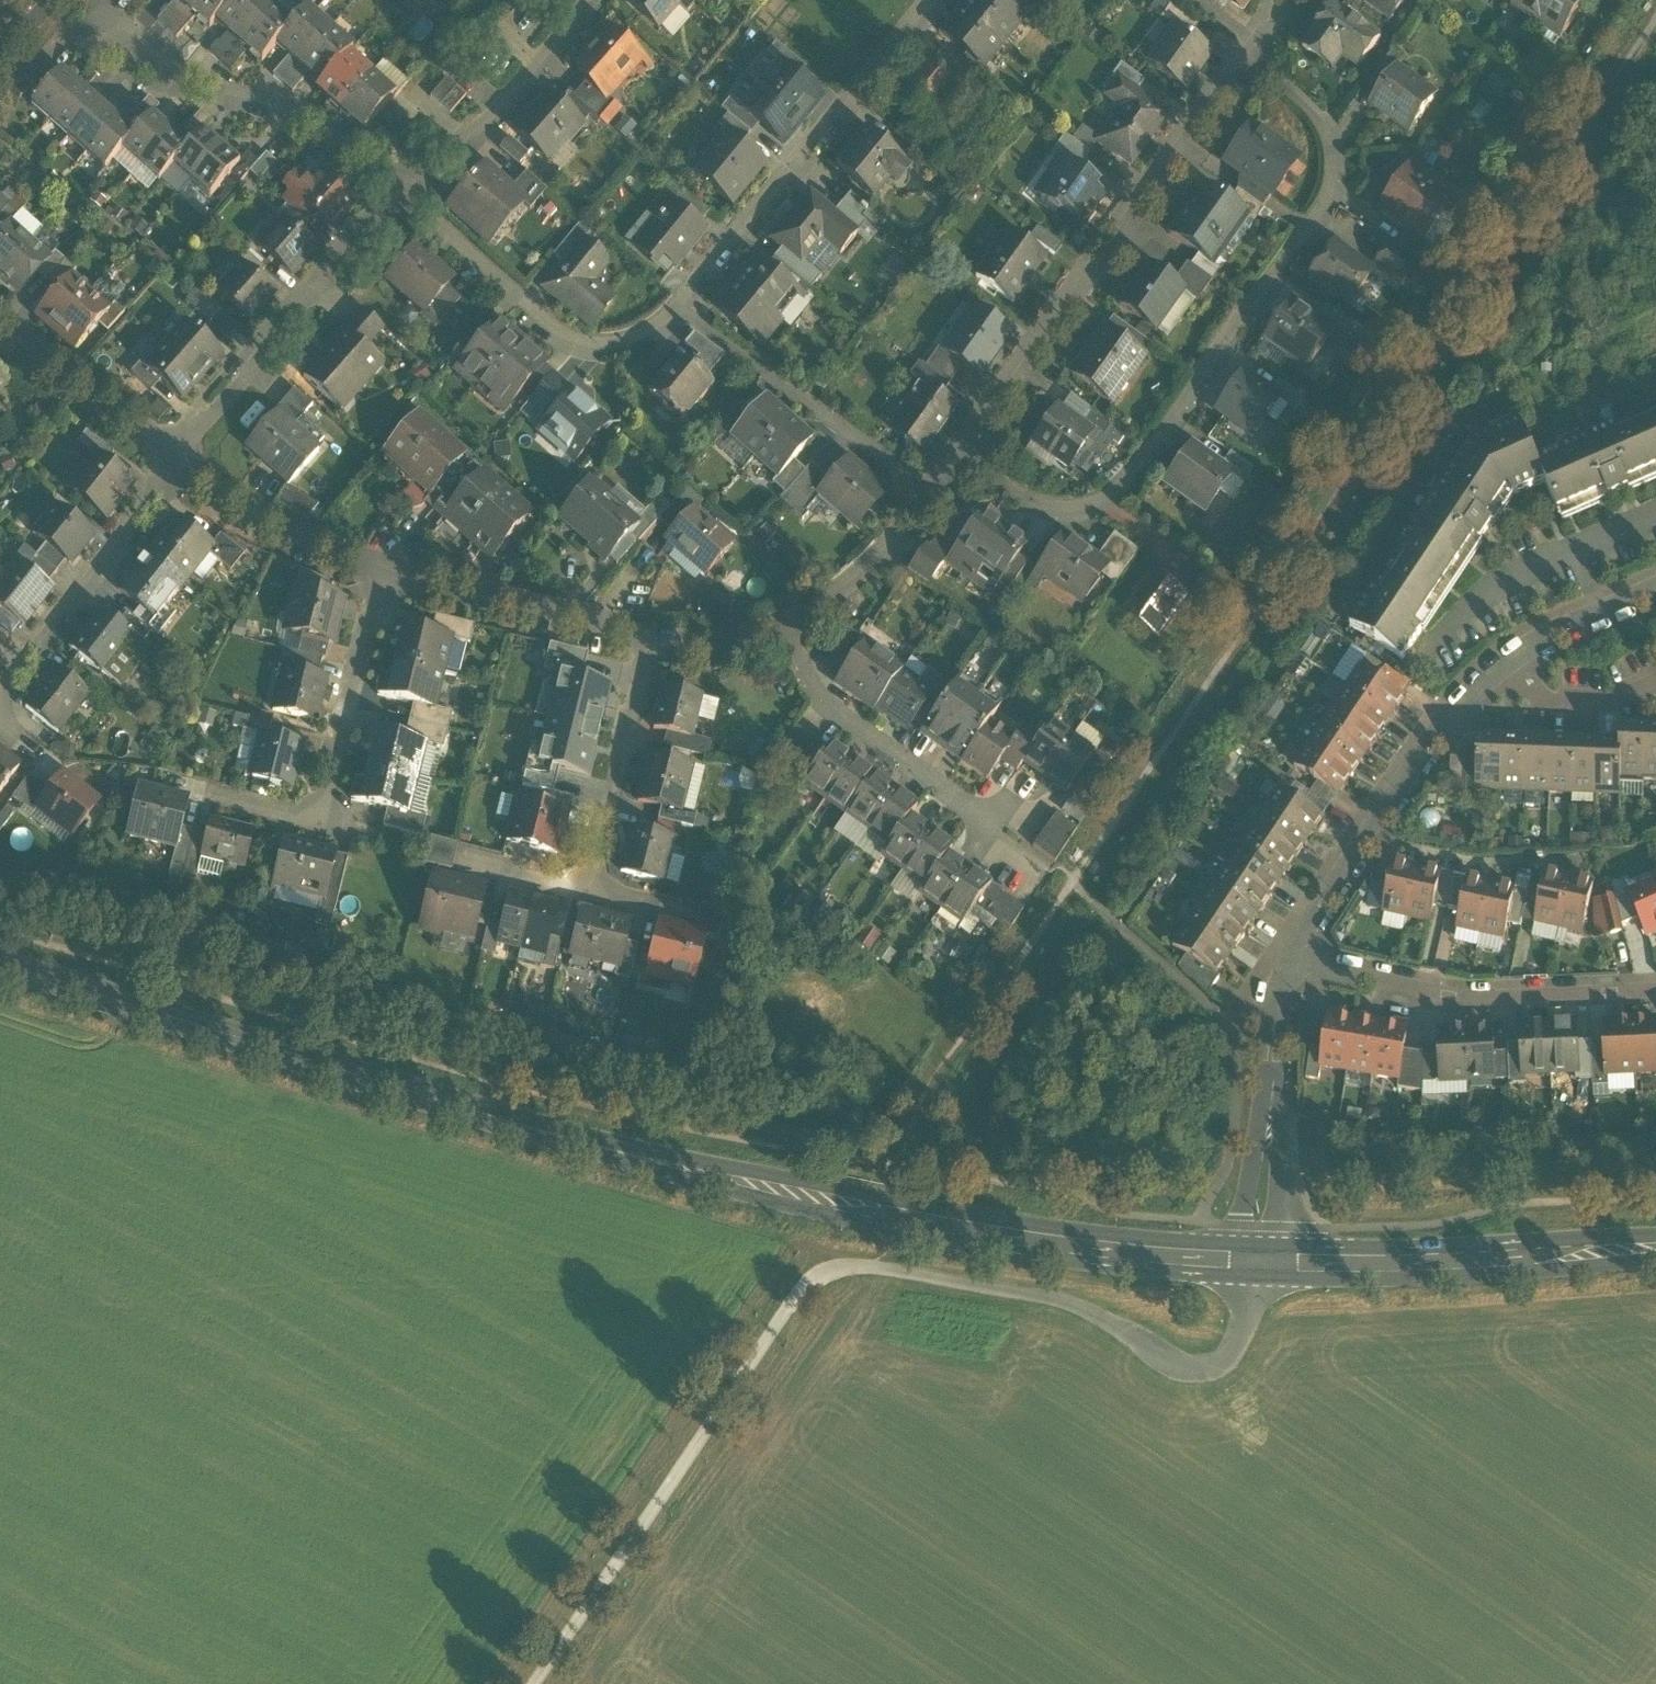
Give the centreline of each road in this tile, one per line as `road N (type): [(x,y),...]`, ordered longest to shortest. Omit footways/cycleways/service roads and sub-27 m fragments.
road 1 (secondary): [(1250,1258),(1085,1247),(917,1221),(642,1160),(0,965)]
road 2 (unclassified): [(542,1683),(826,1270),(869,1261),(1077,1304),(1197,1367),(1227,1356),(1239,1336),(1250,1258)]
road 3 (residential): [(935,0),(677,312),(627,345),(563,339),(399,199)]
road 4 (residential): [(965,459),(1022,501),(1085,509),(1124,485),(1333,192),(1333,135),(1297,92),(1252,61)]
road 5 (residential): [(1655,591),(1560,631),(1485,683),(1432,743),(1291,964)]
road 6 (residential): [(965,459),(1252,61)]
road 7 (secondary): [(1655,1245),(1426,1262),(1250,1258)]
road 8 (residential): [(1291,964),(1448,997),(1655,989)]
road 9 (residential): [(180,458),(399,199)]
road 10 (residential): [(399,199),(332,138),(124,60)]
road 11 (residential): [(794,625),(810,678),(835,716),(1001,831)]
road 12 (residential): [(180,458),(0,699)]
road 13 (residential): [(1291,964),(1271,1056),(1268,1153),(1250,1258)]
road 14 (residential): [(378,573),(646,638)]
road 15 (residential): [(399,199),(573,0)]
road 16 (residential): [(646,638),(584,889)]
road 17 (residential): [(378,573),(316,822)]
road 18 (residential): [(794,625),(837,606),(875,575),(965,459)]
road 19 (residential): [(180,458),(305,542),(378,573)]
road 20 (residential): [(0,320),(180,458)]
road 21 (residential): [(646,638),(731,641),(794,625)]

